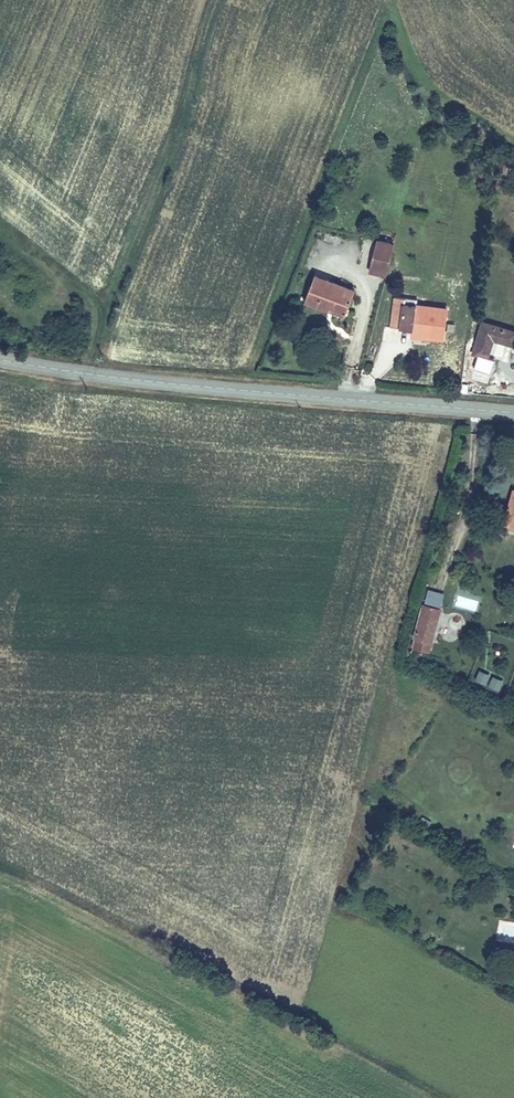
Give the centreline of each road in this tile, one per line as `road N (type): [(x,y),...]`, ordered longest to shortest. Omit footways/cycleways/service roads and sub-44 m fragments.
road 1 (secondary): [(0,355),(262,392),(513,414)]

